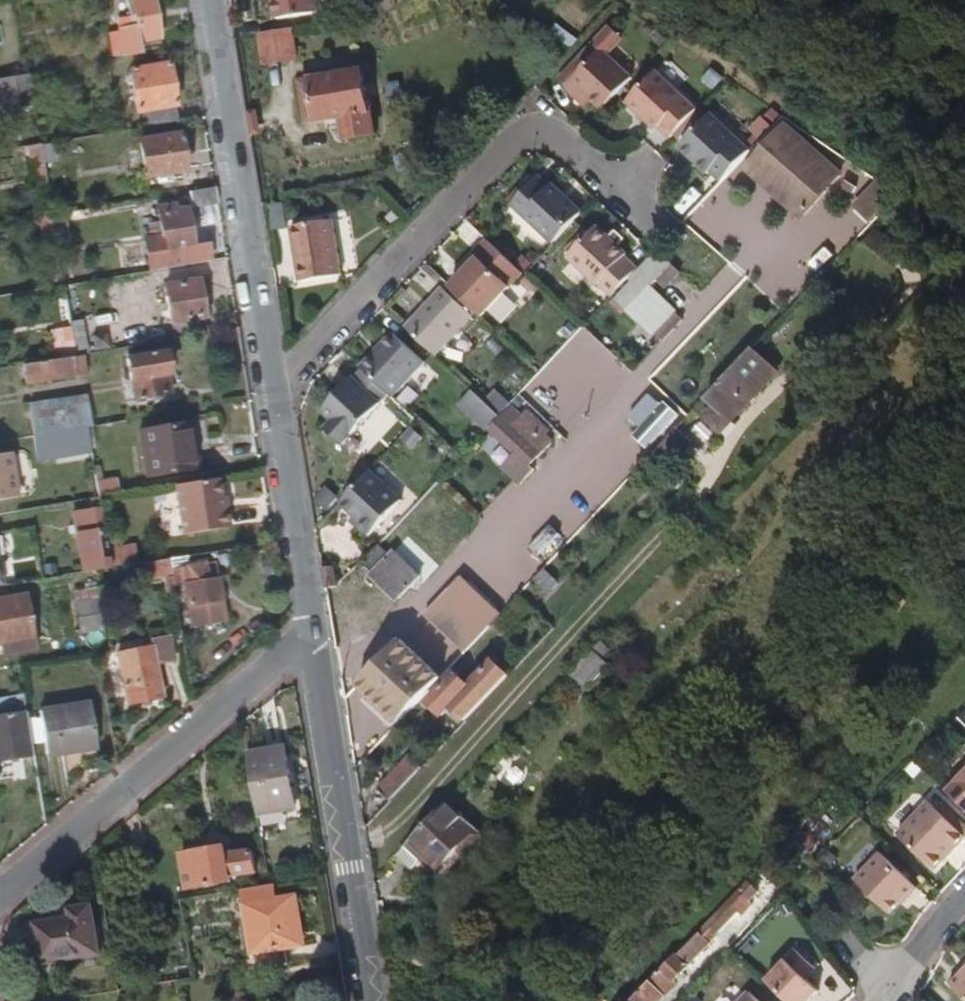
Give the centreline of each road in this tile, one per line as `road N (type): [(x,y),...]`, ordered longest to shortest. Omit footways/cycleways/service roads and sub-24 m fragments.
road 1 (residential): [(272,388),(531,124),(640,210)]
road 2 (residential): [(0,897),(312,639)]
road 3 (residential): [(272,388),(209,0)]
road 4 (residential): [(370,1000),(312,639)]
road 5 (residential): [(312,639),(272,388)]
road 6 (residential): [(880,1000),(964,898)]

